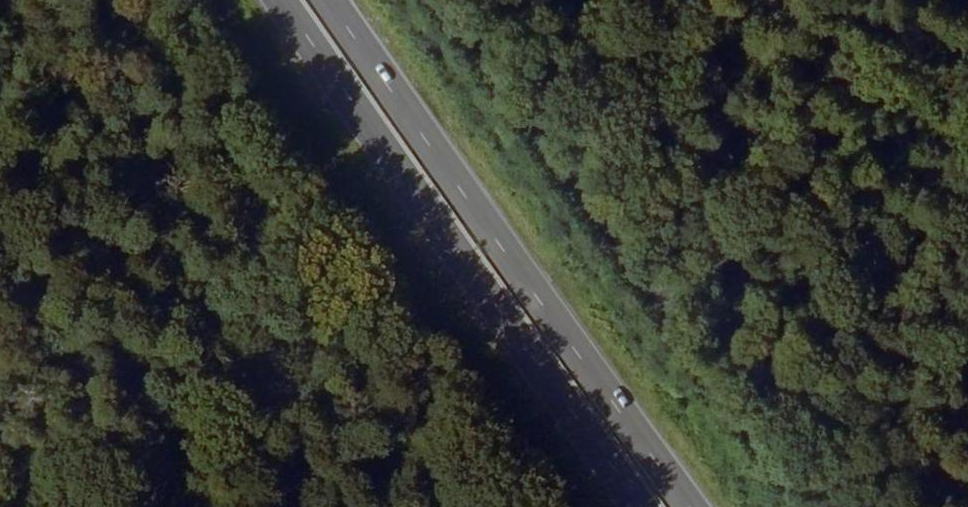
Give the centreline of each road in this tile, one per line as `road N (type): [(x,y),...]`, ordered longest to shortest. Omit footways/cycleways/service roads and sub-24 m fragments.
road 1 (trunk): [(682,506),(449,186),(327,0)]
road 2 (trunk): [(280,0),(635,506)]
road 3 (track): [(608,158),(601,171),(732,399),(956,506)]

